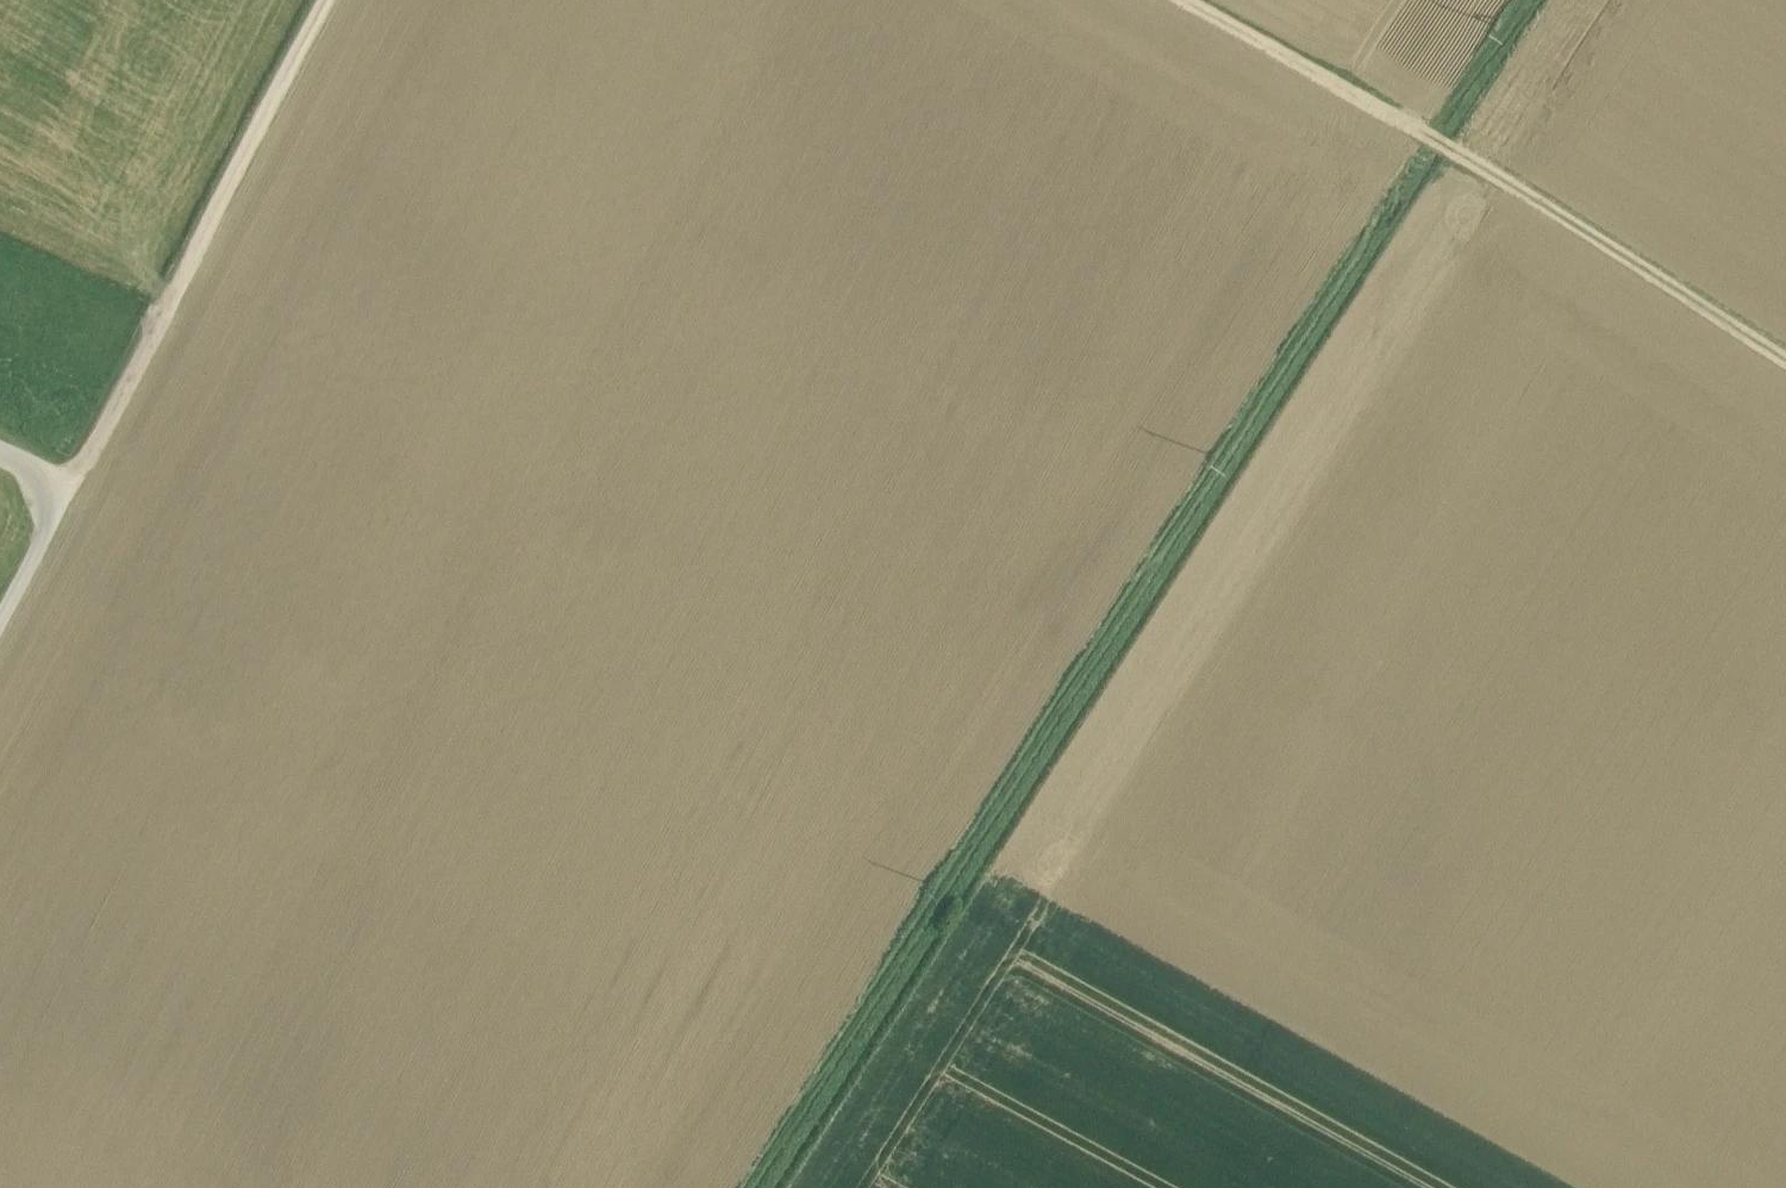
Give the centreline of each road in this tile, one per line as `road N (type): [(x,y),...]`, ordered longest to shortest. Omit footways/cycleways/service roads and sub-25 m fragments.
road 1 (track): [(1785,358),(1422,128),(1190,0)]
road 2 (track): [(318,0),(62,482)]
road 3 (unclassified): [(0,599),(62,482)]

